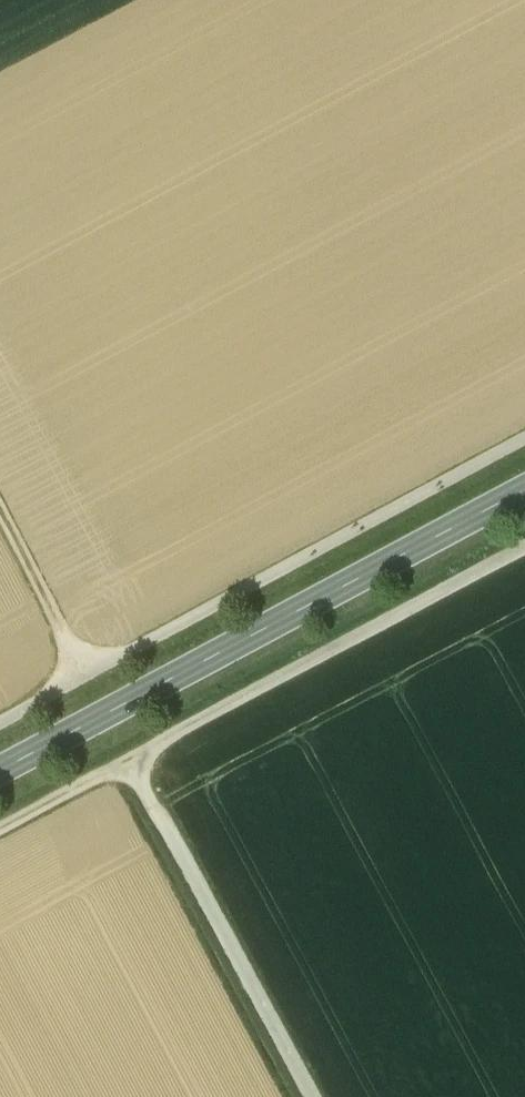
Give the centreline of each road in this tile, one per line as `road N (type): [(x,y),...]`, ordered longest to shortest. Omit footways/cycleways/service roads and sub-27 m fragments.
road 1 (track): [(524,441),(0,725)]
road 2 (track): [(0,829),(524,549)]
road 3 (secondary): [(0,774),(524,495)]
road 4 (track): [(310,1096),(128,759)]
road 5 (track): [(0,521),(83,677)]

